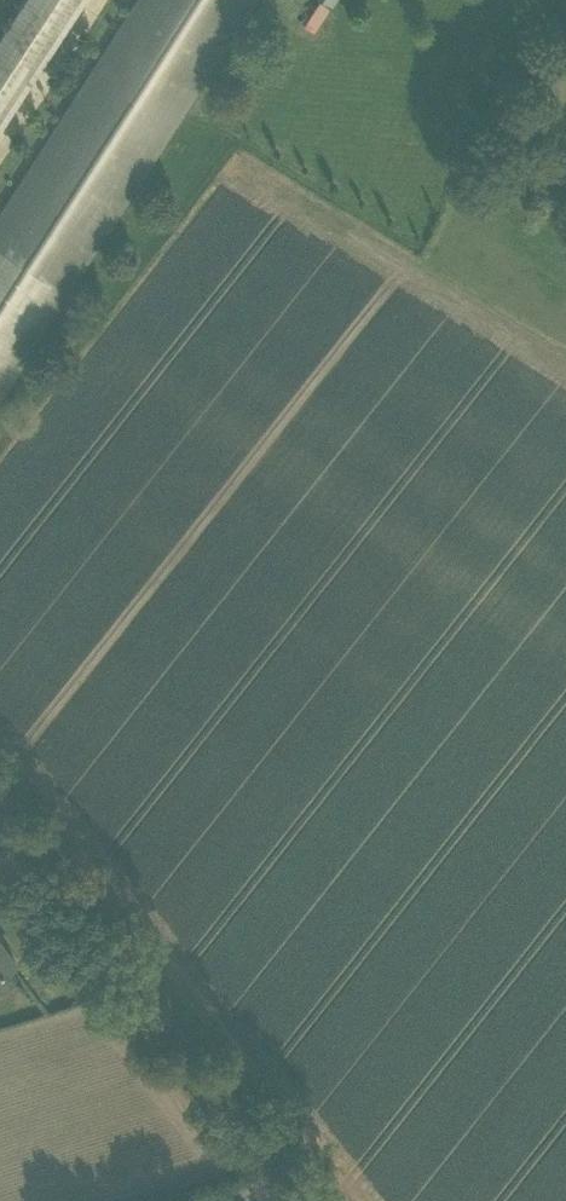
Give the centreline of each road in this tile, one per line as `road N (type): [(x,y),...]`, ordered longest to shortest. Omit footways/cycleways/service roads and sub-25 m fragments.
road 1 (tertiary): [(299,1200),(0,814)]

